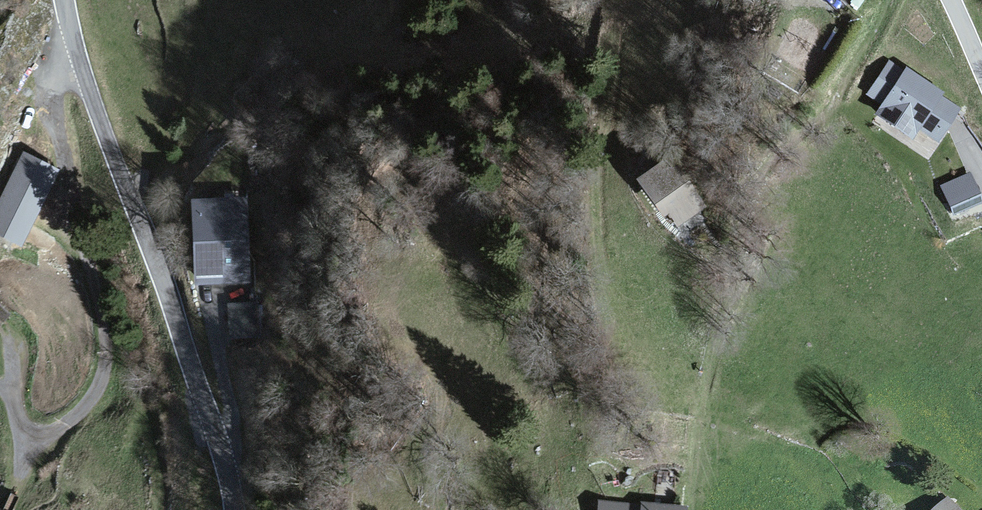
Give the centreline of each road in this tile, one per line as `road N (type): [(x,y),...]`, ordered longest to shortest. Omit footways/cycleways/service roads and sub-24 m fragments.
road 1 (track): [(75,44),(52,69),(44,94),(93,251),(111,353),(107,384),(87,412),(50,439),(35,443),(15,420),(7,337)]
road 2 (track): [(706,509),(736,300),(776,163),(877,0)]
road 3 (unclassified): [(64,0),(88,87),(214,427),(234,509)]

